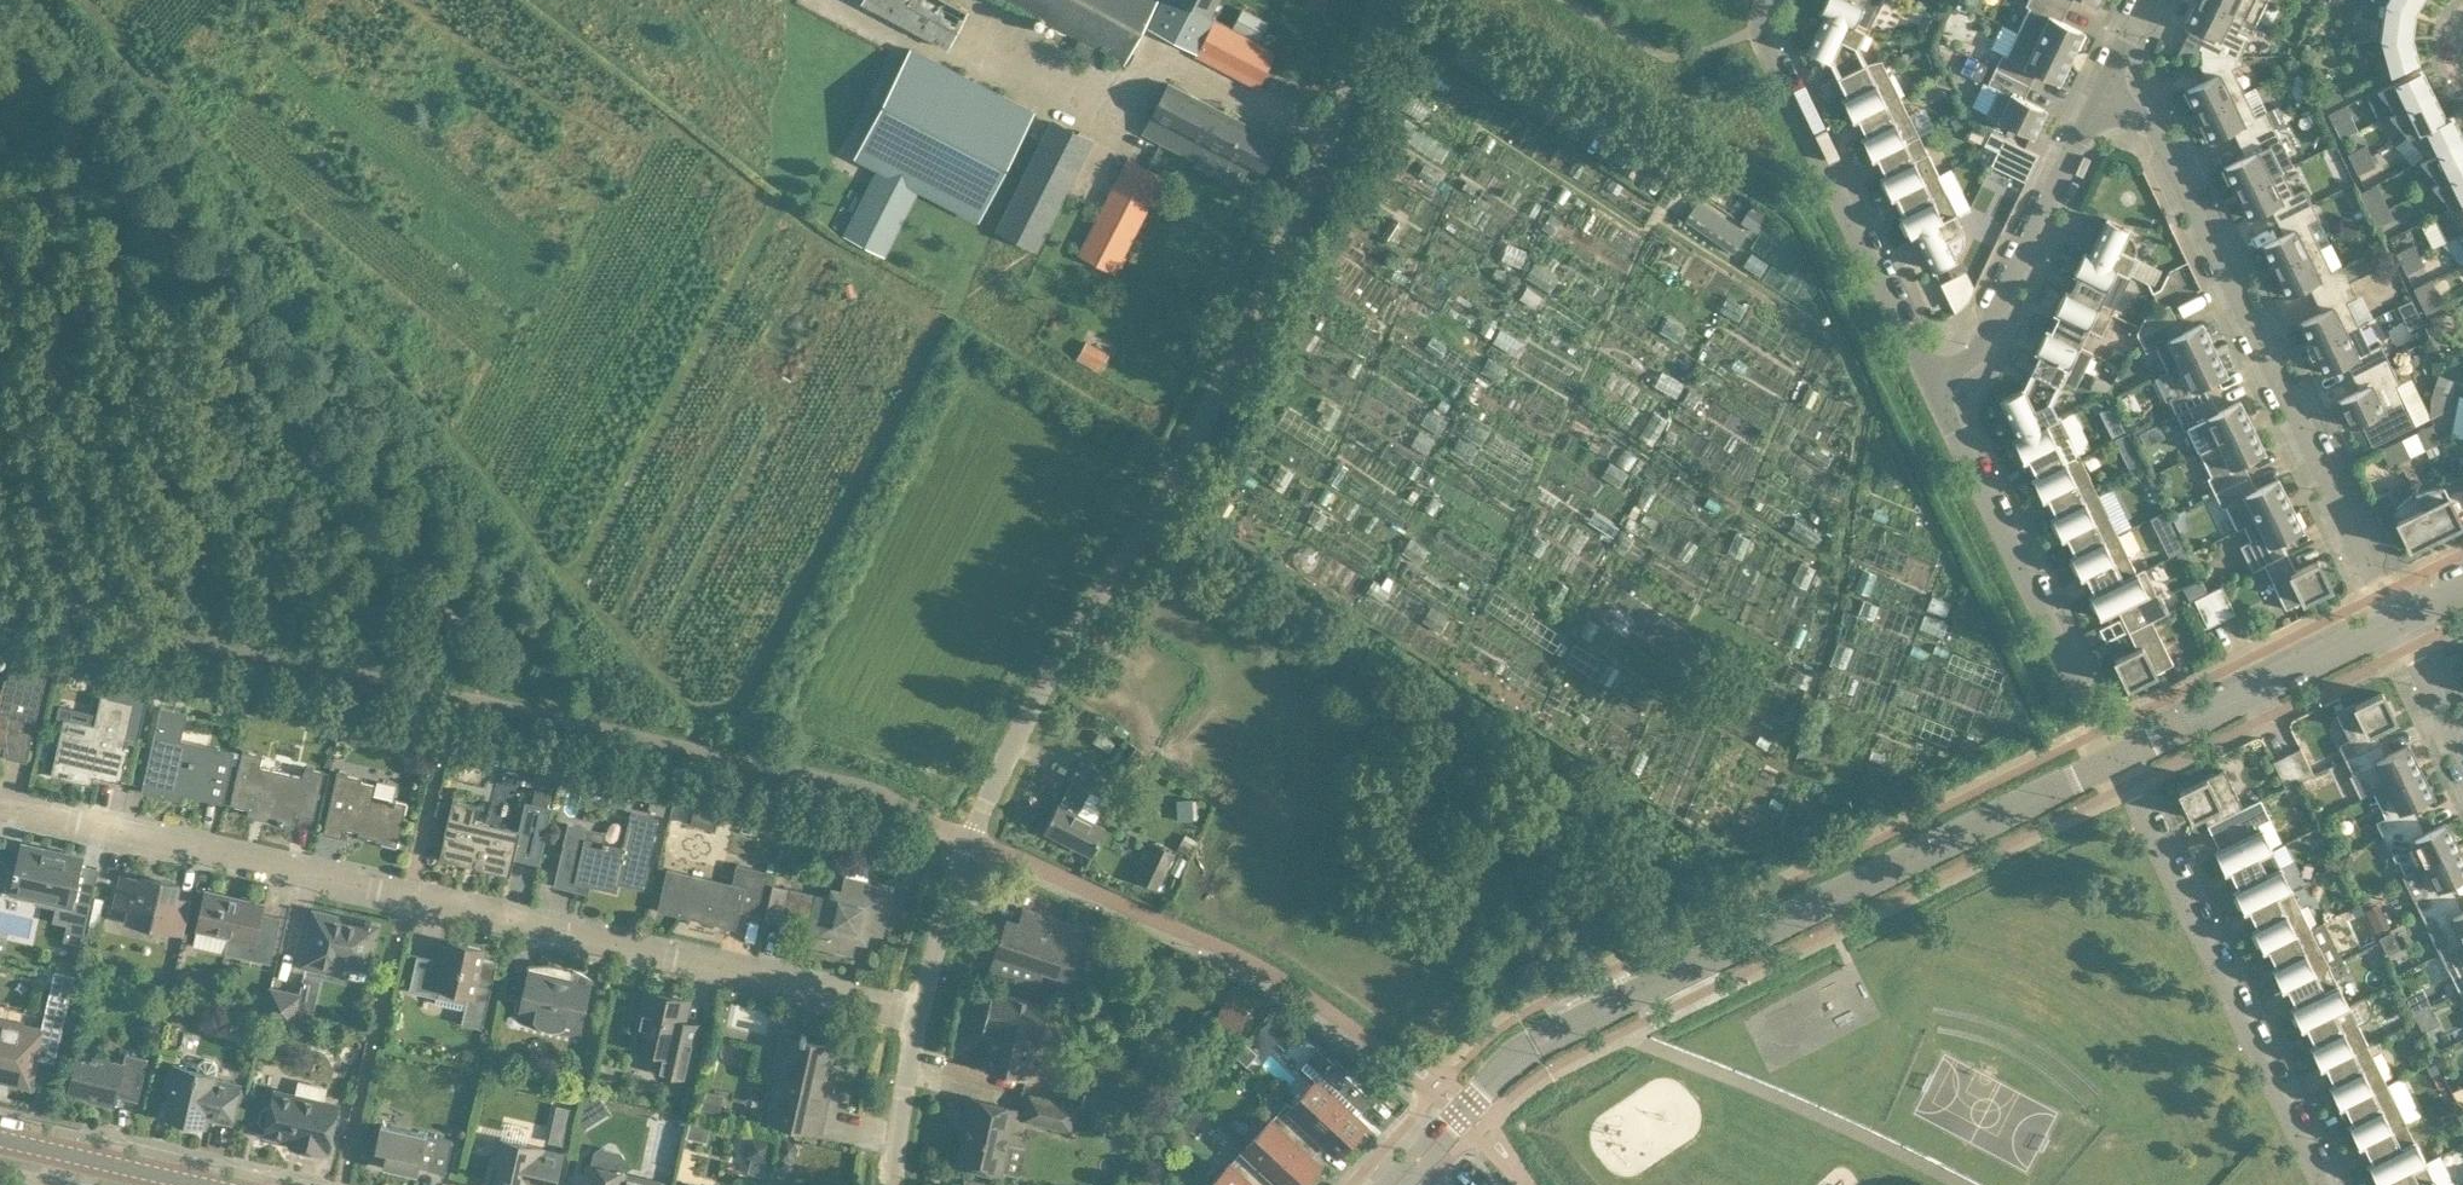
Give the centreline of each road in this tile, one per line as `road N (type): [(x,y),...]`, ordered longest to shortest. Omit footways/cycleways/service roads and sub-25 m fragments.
road 1 (residential): [(0,797),(923,1014)]
road 2 (unclassified): [(1366,0),(1218,370),(962,836)]
road 3 (tertiary): [(1396,1184),(1526,1049),(2113,761)]
road 4 (residential): [(2398,622),(2160,136),(2146,120),(2098,100)]
road 5 (residential): [(2322,1184),(2113,761)]
road 6 (residential): [(1931,383),(1757,29),(1769,0)]
road 7 (residential): [(2113,761),(1931,383)]
road 8 (residential): [(1931,383),(1986,337),(2098,100)]
road 9 (tertiary): [(2113,761),(2398,622)]
road 10 (tertiary): [(0,1138),(205,1184)]
road 11 (residential): [(923,1014),(962,836)]
road 12 (residential): [(906,1184),(903,1126),(923,1014)]
road 13 (residential): [(2462,755),(2398,622)]

